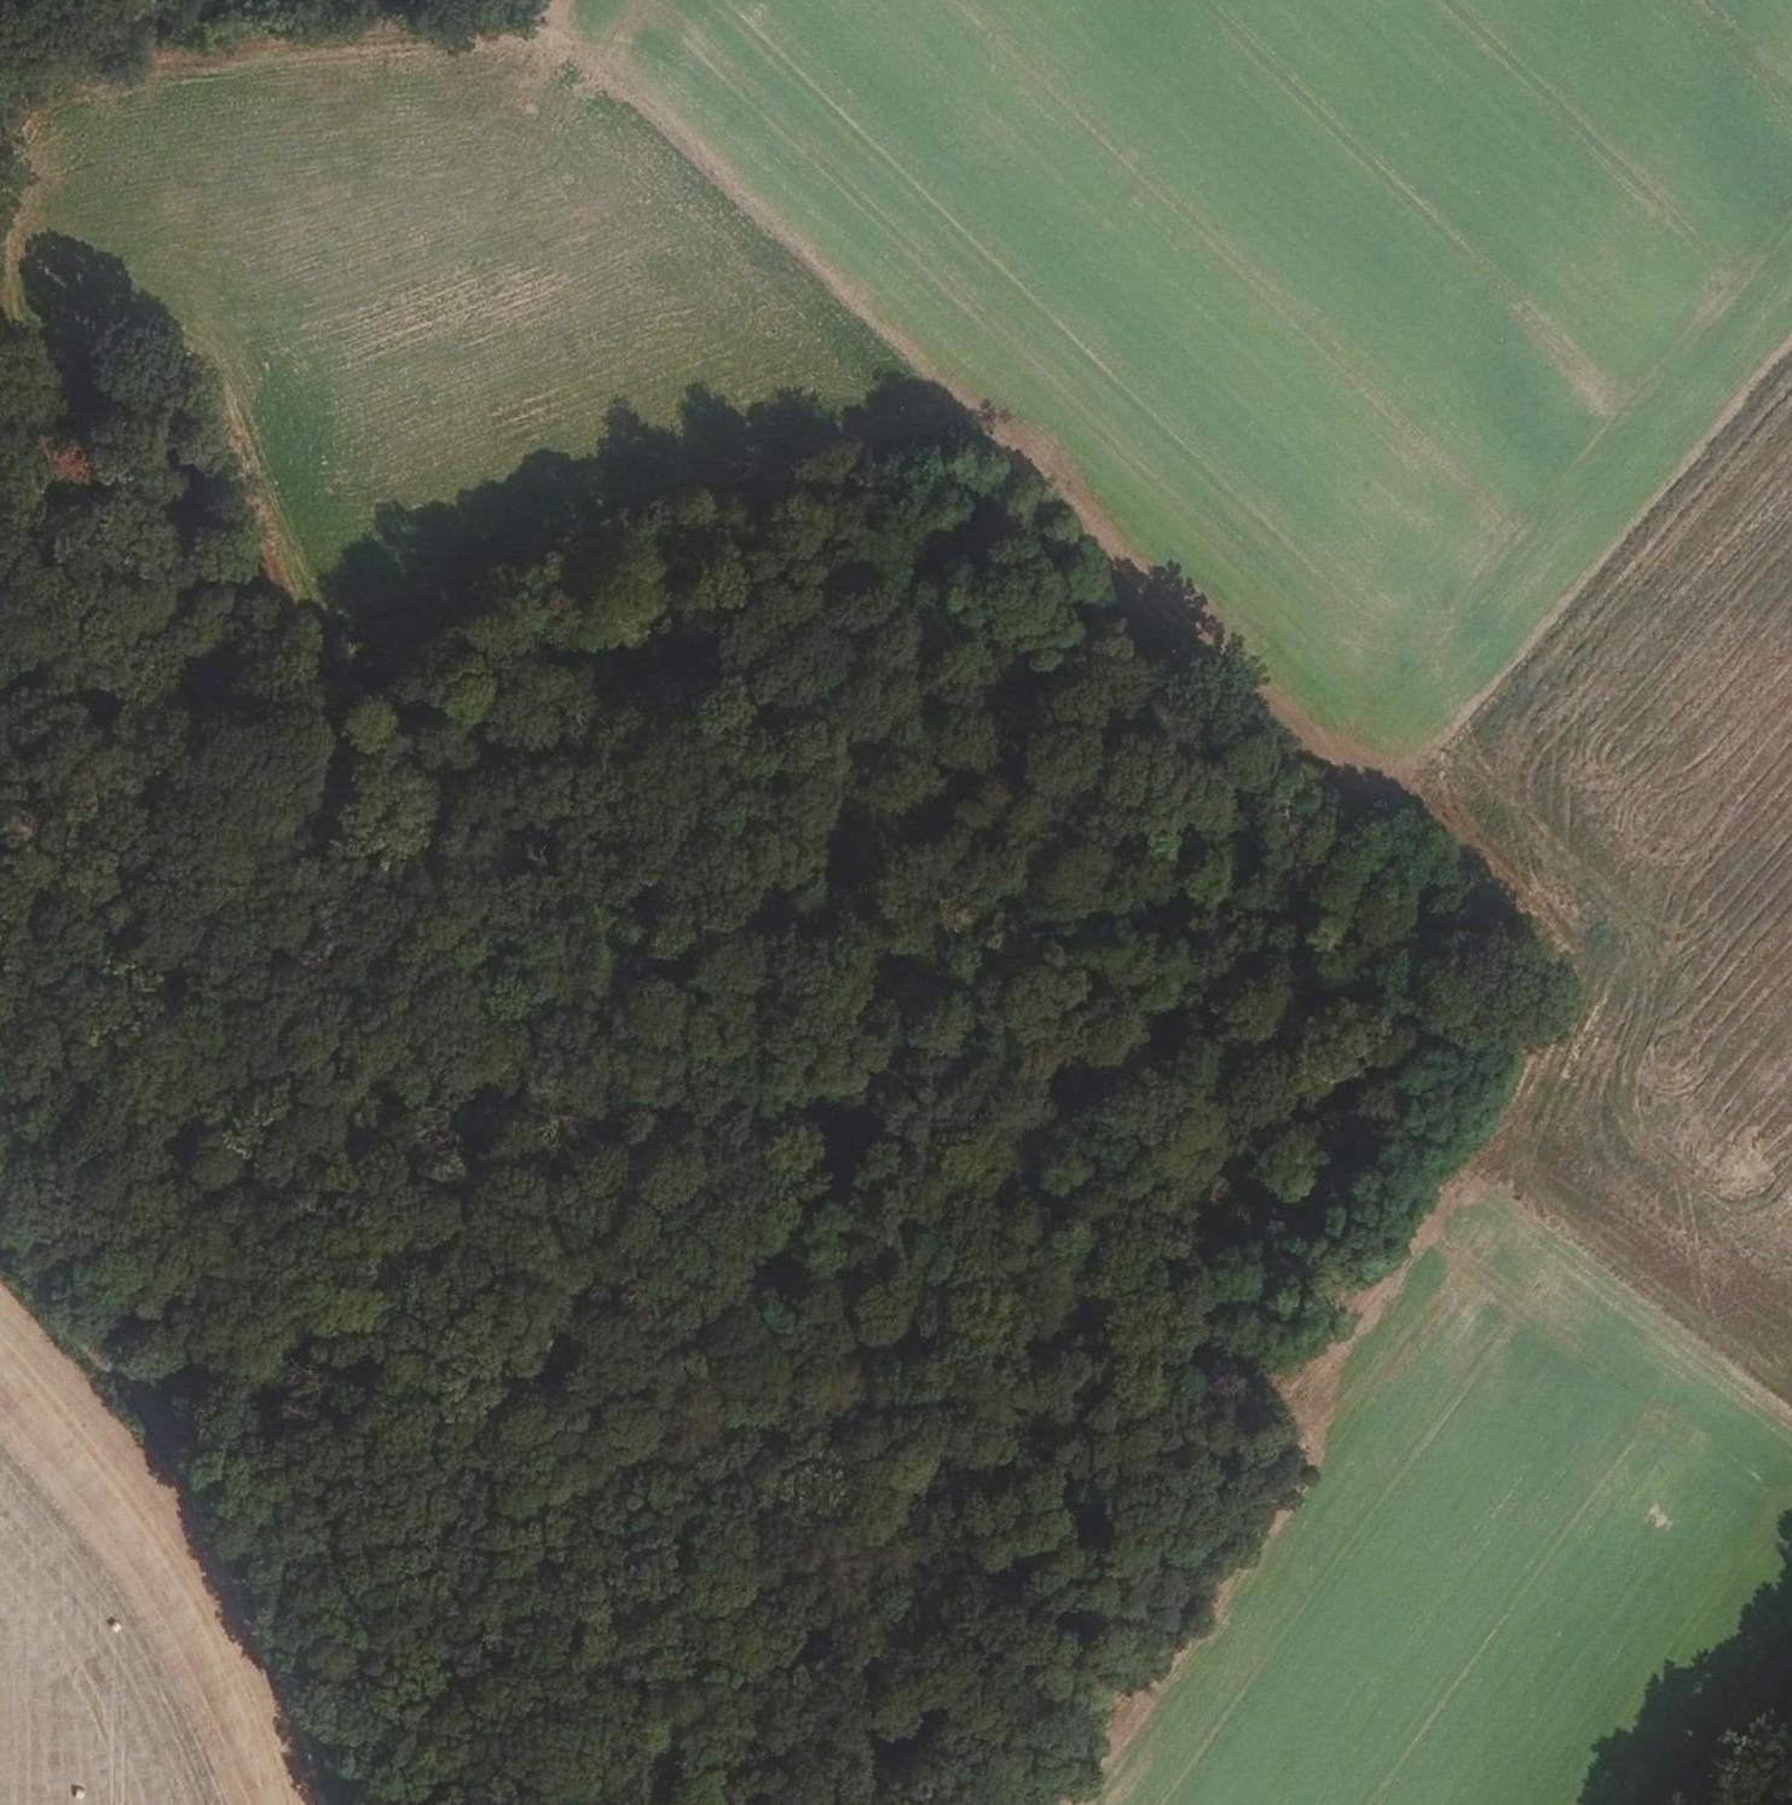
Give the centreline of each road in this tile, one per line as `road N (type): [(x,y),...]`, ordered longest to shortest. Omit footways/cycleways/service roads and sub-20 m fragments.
road 1 (track): [(0,1250),(167,1458),(243,1581),(345,1804)]
road 2 (track): [(1791,1591),(1668,1737),(1642,1804)]

